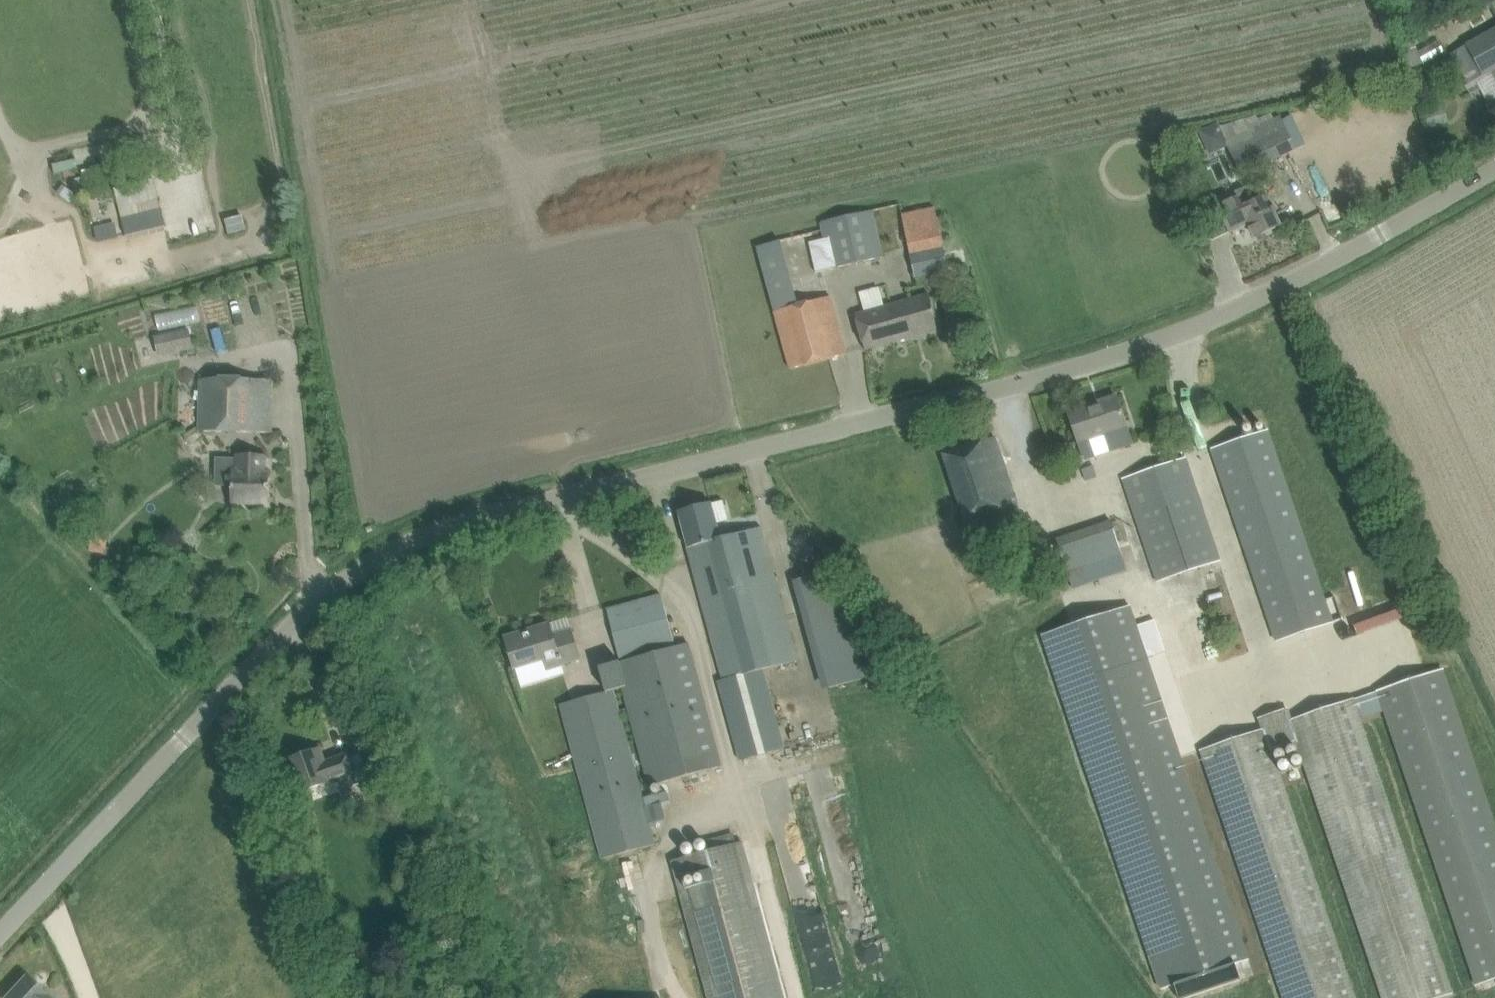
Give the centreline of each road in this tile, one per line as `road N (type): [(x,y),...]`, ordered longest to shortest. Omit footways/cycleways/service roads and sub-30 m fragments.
road 1 (unclassified): [(0,933),(330,593),(402,546),(476,519),(1125,352),(1232,310),(1494,168)]

